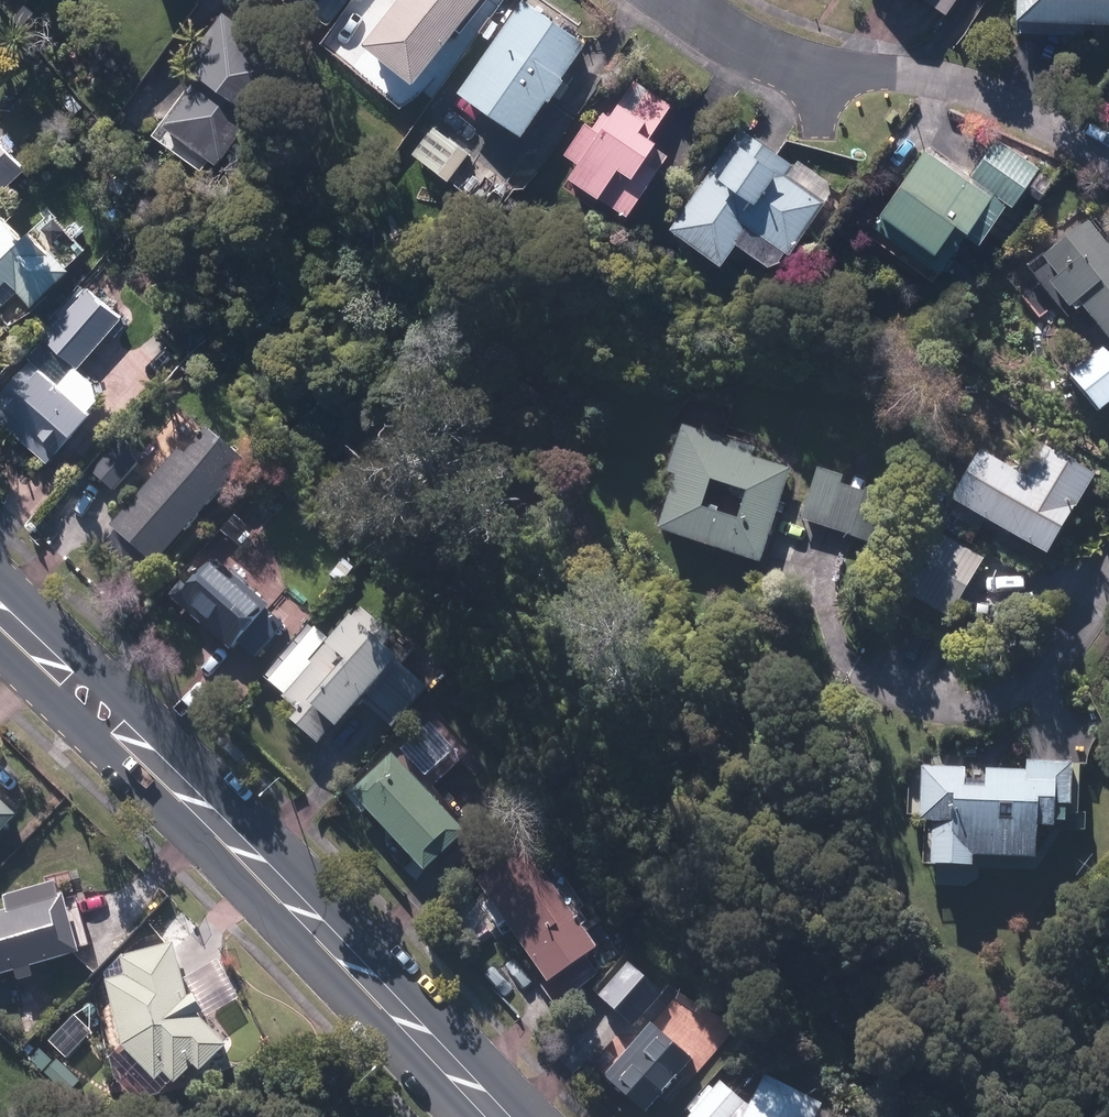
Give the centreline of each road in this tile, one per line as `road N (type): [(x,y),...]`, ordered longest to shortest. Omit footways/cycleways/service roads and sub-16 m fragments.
road 1 (secondary): [(0,606),(495,1116)]
road 2 (residential): [(885,667),(984,697),(1034,686),(1108,574)]
road 3 (residential): [(1108,155),(1005,97),(892,68)]
road 4 (residential): [(821,63),(694,0)]

